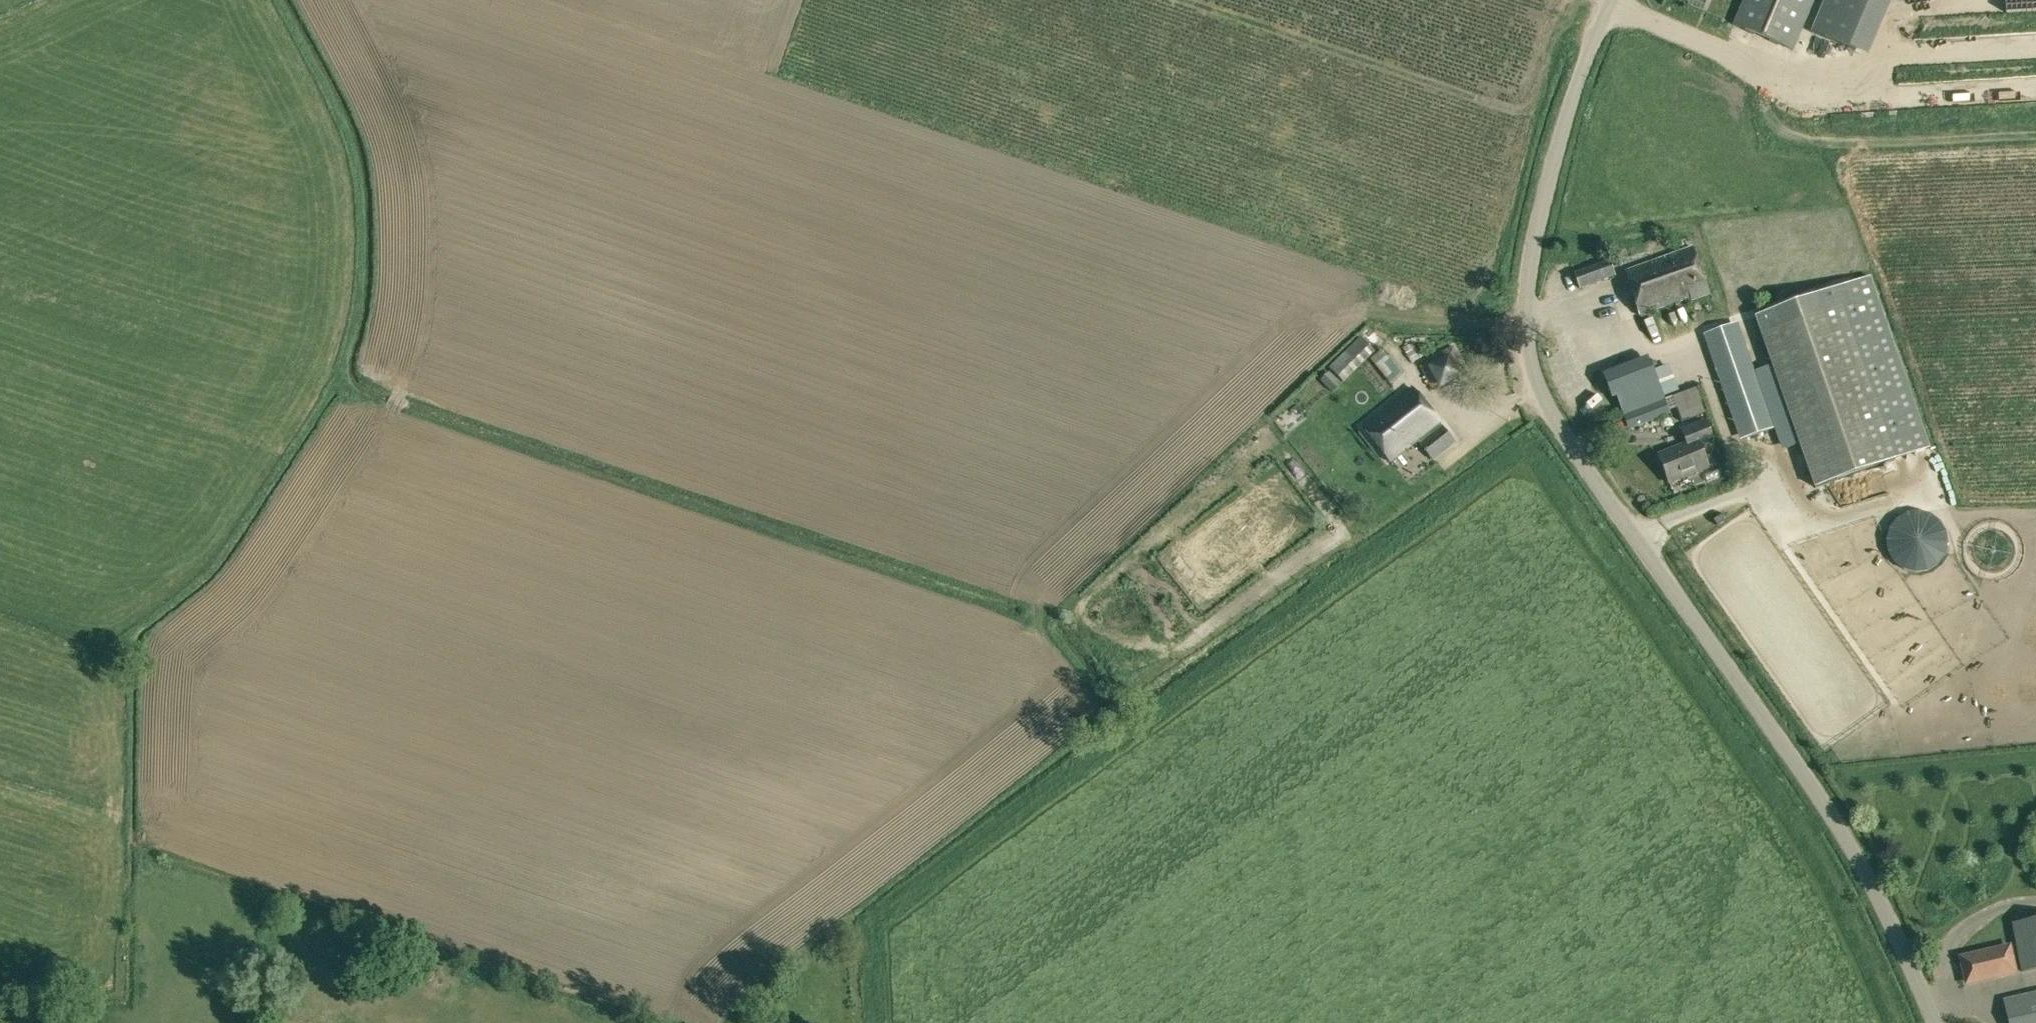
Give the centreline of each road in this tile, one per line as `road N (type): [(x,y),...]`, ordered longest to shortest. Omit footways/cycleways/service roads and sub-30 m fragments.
road 1 (unclassified): [(1934,1022),(1856,855),(1540,399),(1523,296),(1551,159),(1615,0)]

